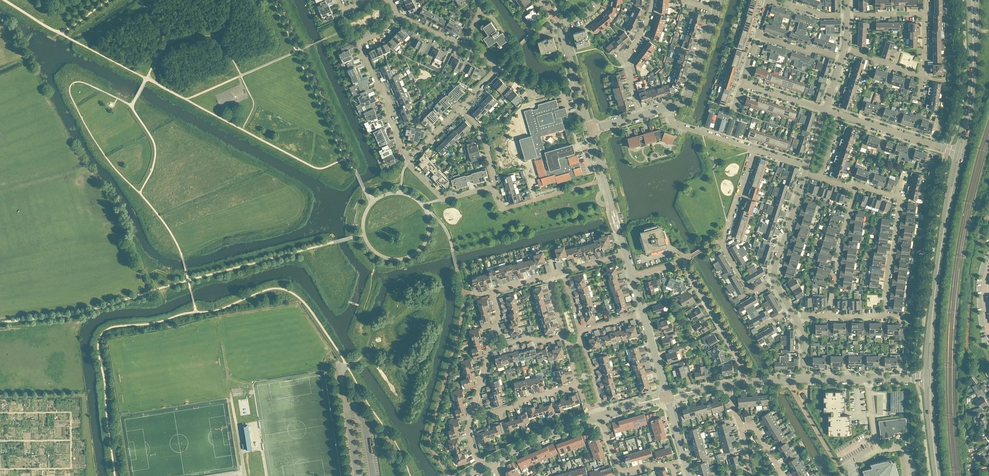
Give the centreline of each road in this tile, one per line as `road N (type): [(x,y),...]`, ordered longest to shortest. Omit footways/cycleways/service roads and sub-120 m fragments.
road 1 (tertiary): [(929,379),(960,152)]
road 2 (residential): [(409,160),(357,44),(398,15)]
road 3 (residential): [(750,293),(721,244),(755,149)]
road 4 (residential): [(744,383),(739,357),(683,260)]
road 5 (tertiary): [(960,152),(973,16)]
road 6 (residential): [(829,316),(856,189)]
road 7 (residential): [(626,253),(590,130)]
road 8 (residential): [(642,114),(625,54),(653,0)]
road 9 (residential): [(885,316),(896,197)]

